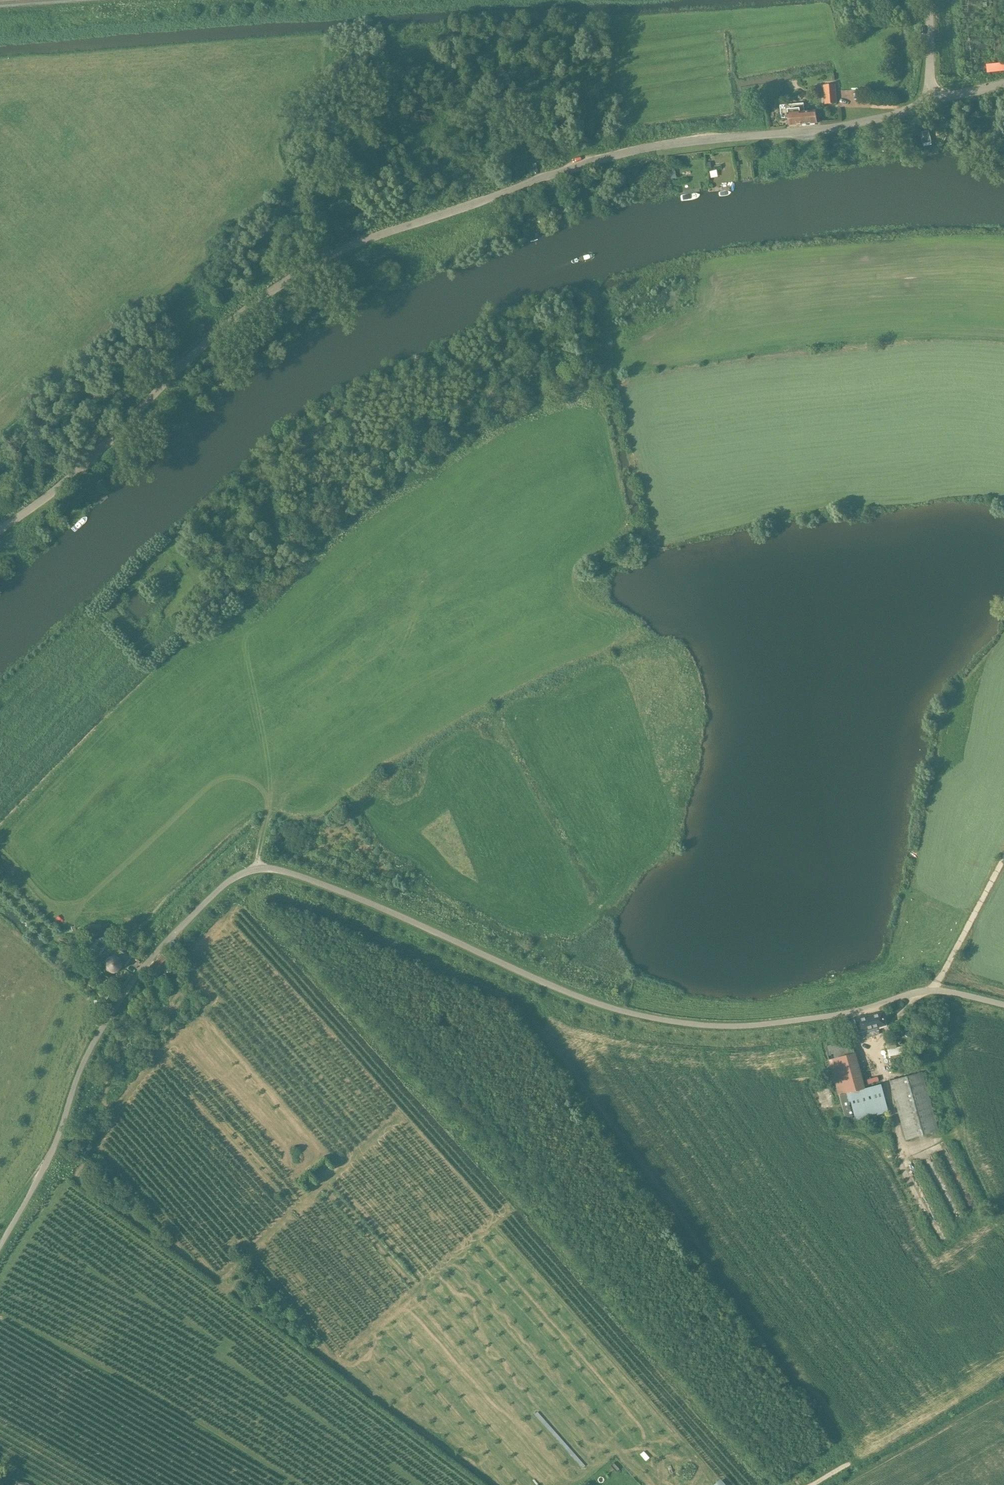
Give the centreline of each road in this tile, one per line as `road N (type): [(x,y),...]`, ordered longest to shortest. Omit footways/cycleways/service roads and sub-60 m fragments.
road 1 (unclassified): [(1003,1005),(932,990),(751,1026),(642,1017),(307,879),(258,869),(227,884),(121,992),(0,1251)]
road 2 (unclassified): [(0,533),(103,450),(215,334),(320,261),(637,149),(809,130),(932,101)]
road 3 (track): [(932,990),(1003,855)]

